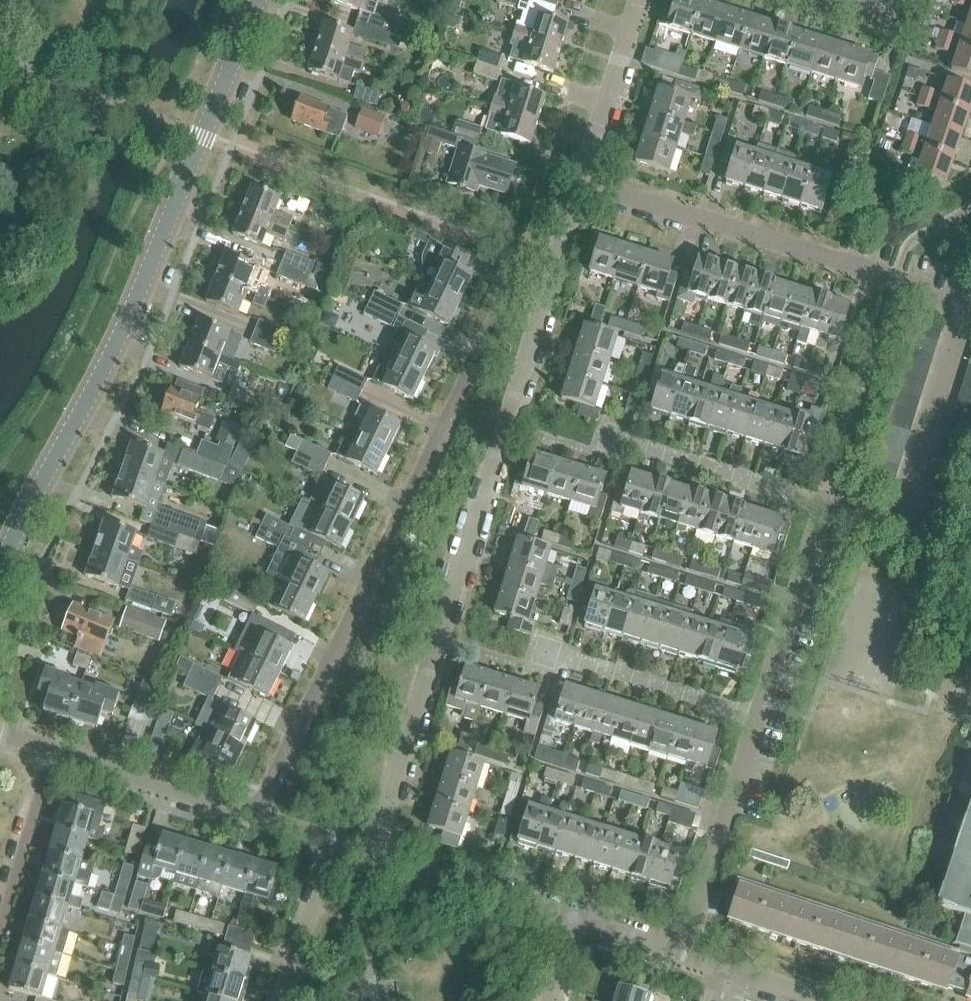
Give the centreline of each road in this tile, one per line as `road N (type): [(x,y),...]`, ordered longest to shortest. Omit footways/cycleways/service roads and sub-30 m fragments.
road 1 (residential): [(826,522),(888,525),(906,507),(955,347),(954,303),(584,181)]
road 2 (residential): [(554,272),(505,253),(250,821)]
road 3 (tertiary): [(0,576),(133,310),(258,0)]
road 4 (residential): [(365,855),(554,272)]
road 5 (residential): [(685,955),(805,553),(826,522)]
road 6 (residential): [(577,922),(365,855)]
road 7 (residential): [(250,821),(52,758)]
road 8 (unclassified): [(826,522),(822,494),(871,338)]
road 9 (residential): [(584,181),(640,0)]
road 10 (residential): [(0,934),(52,758)]
road 11 (residential): [(272,1000),(317,842)]
road 12 (residential): [(823,1000),(685,955)]

